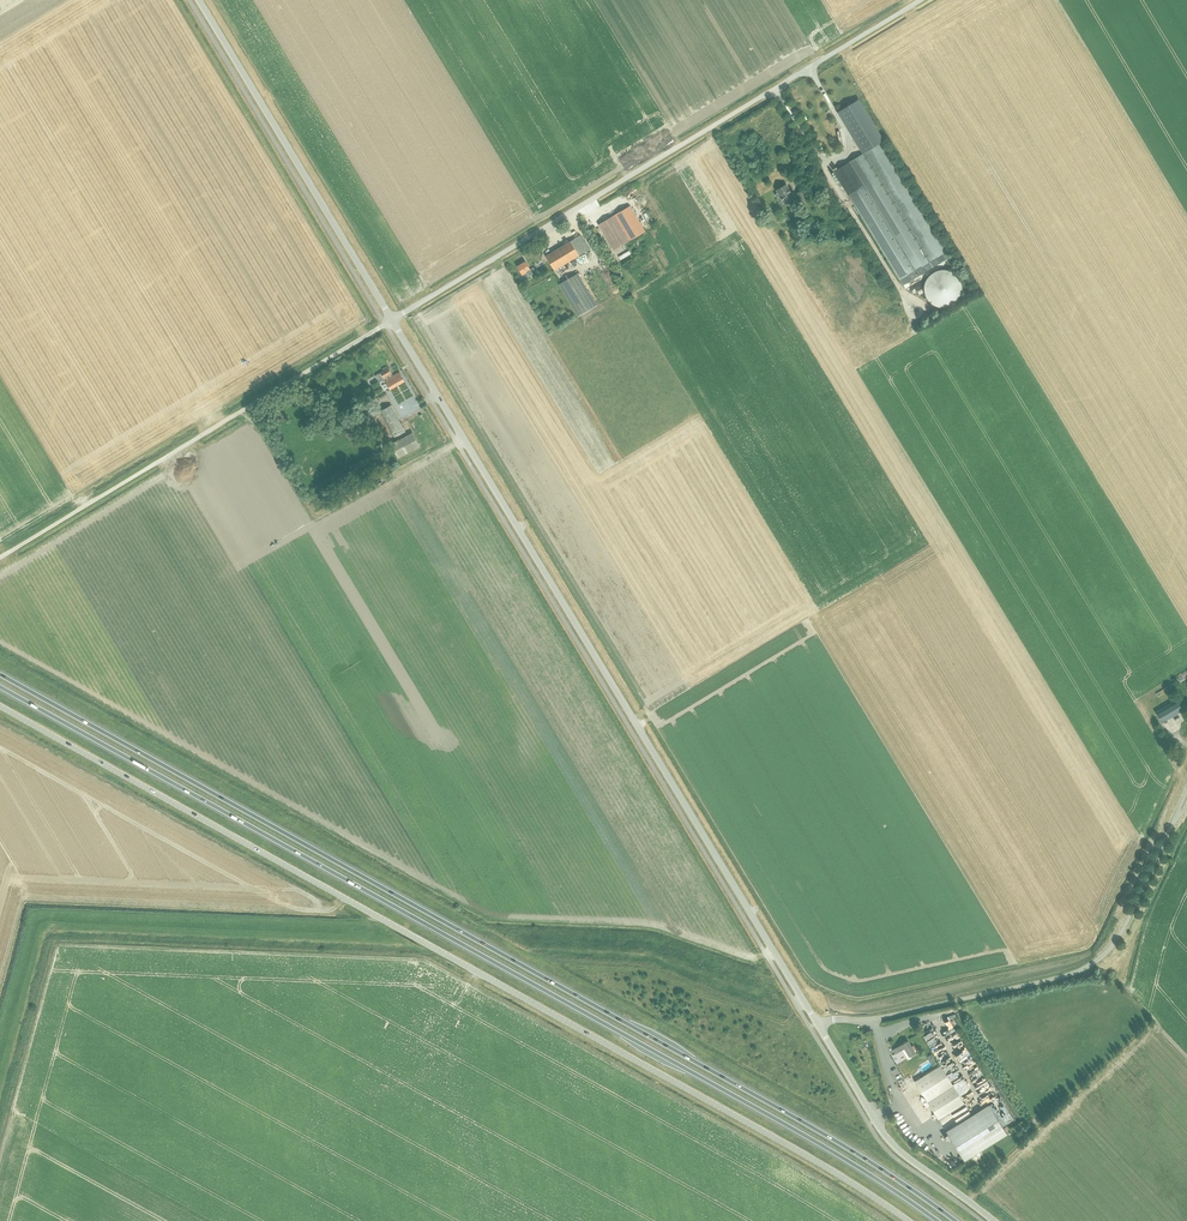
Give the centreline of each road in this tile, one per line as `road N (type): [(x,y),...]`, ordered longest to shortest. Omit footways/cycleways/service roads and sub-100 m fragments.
road 1 (trunk): [(956,1220),(808,1124),(0,674)]
road 2 (trunk): [(0,687),(763,1112),(938,1220)]
road 3 (unclassified): [(0,706),(797,1150),(909,1220)]
road 4 (tertiary): [(817,1024),(393,320)]
road 5 (unclassified): [(393,320),(922,0)]
road 6 (unclassified): [(817,1024),(1057,977),(1094,961),(1125,925),(1186,789)]
road 7 (unclassified): [(0,557),(393,320)]
road 8 (tertiary): [(393,320),(199,0)]
road 9 (tertiary): [(882,1131),(995,1220)]
road 10 (tertiary): [(882,1131),(817,1024)]

